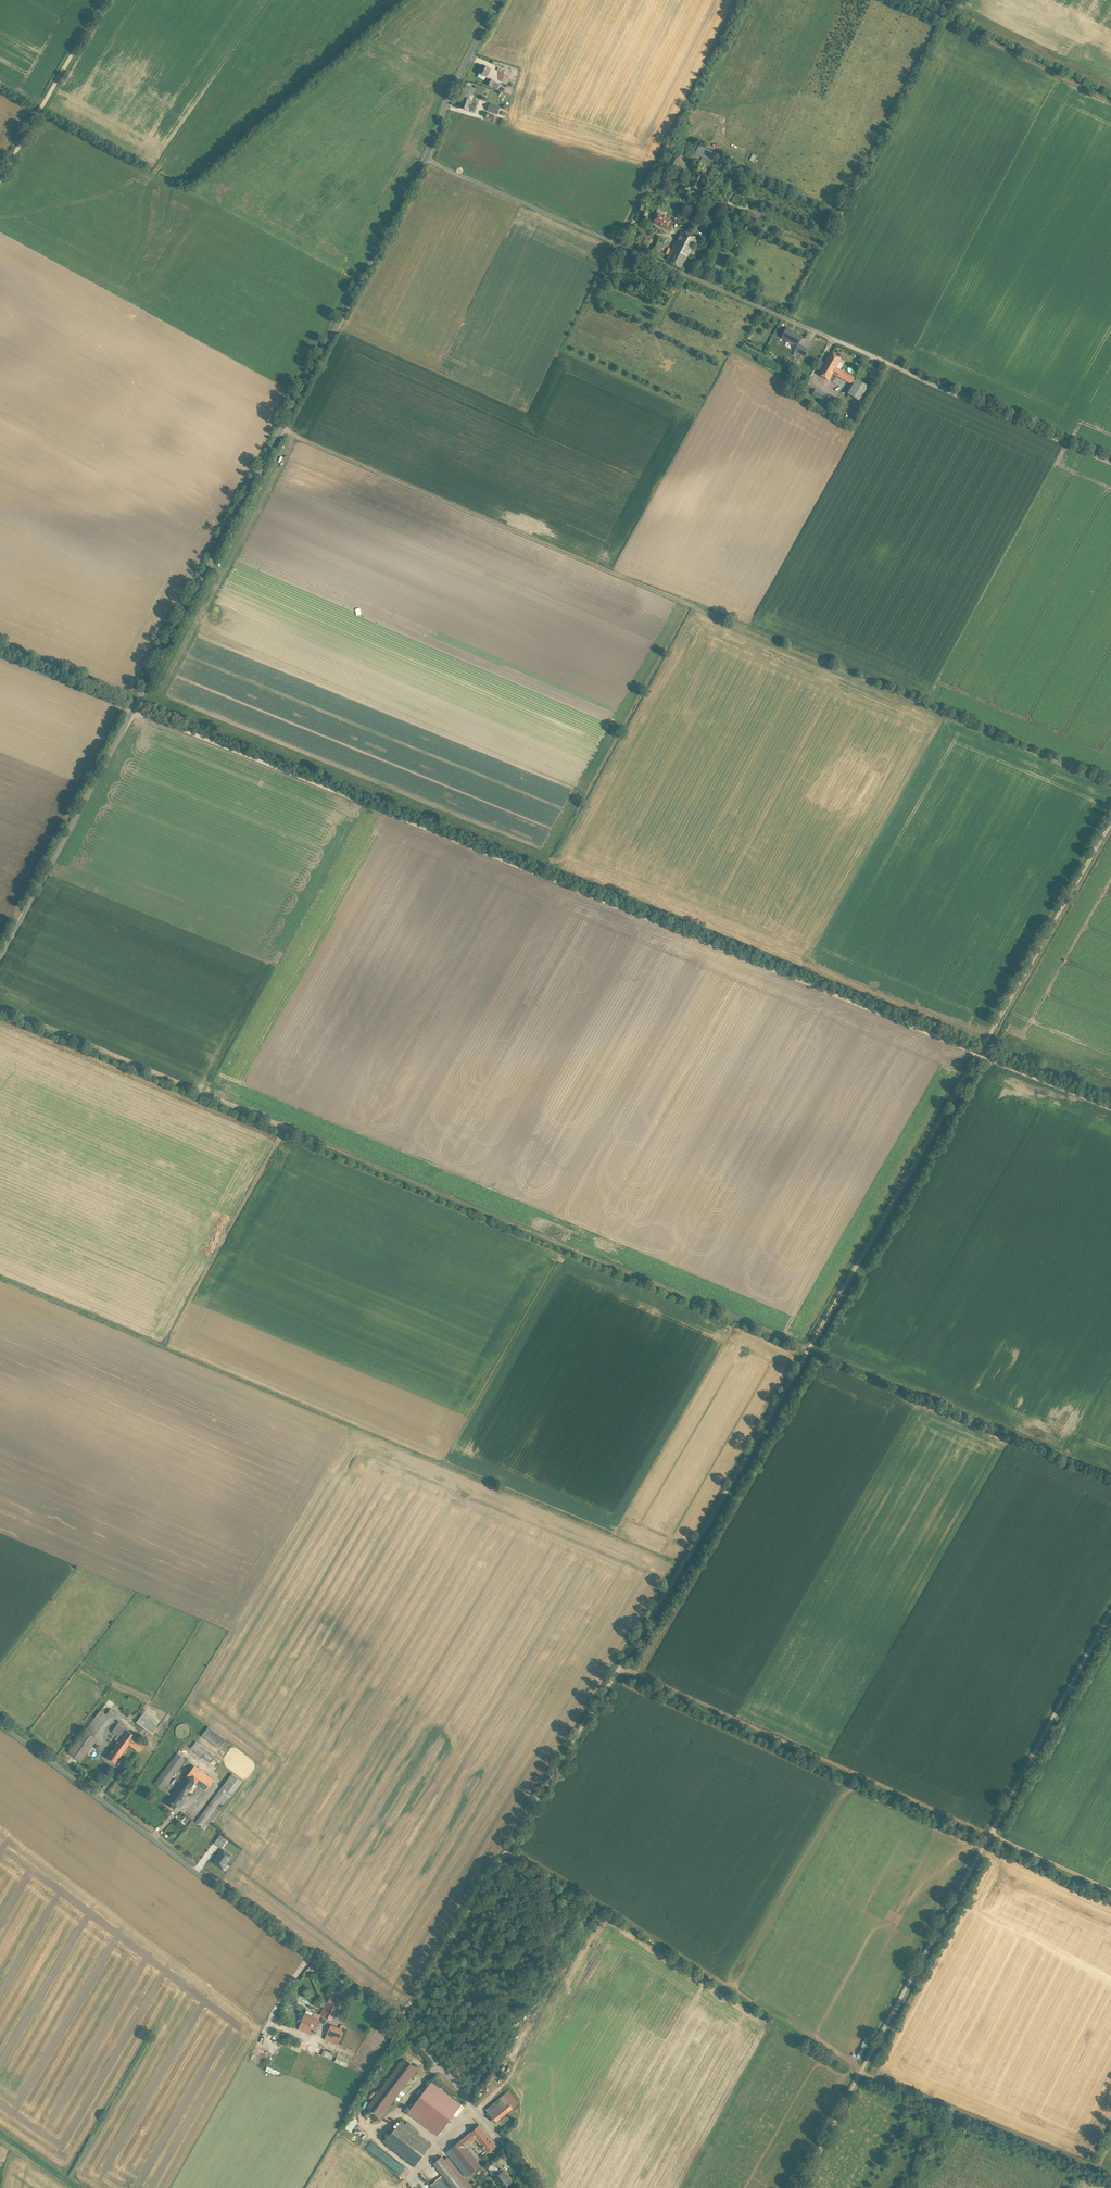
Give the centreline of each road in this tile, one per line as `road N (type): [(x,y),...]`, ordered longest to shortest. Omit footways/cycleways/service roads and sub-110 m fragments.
road 1 (track): [(1110,823),(614,1678),(398,2025)]
road 2 (track): [(1110,1108),(133,710)]
road 3 (track): [(281,430),(1110,786)]
road 4 (track): [(810,1349),(0,1007)]
road 5 (unclassified): [(499,0),(426,159),(133,710)]
road 6 (track): [(426,159),(1110,463)]
road 7 (unclassified): [(536,2187),(408,2033),(0,1724)]
road 8 (track): [(1110,1615),(793,2187)]
road 9 (unclassified): [(133,710),(0,957)]
road 10 (track): [(1110,101),(905,0)]
road 11 (track): [(0,179),(105,0)]
road 12 (unclassified): [(133,710),(0,656)]
road 13 (track): [(1110,1893),(993,1836)]

